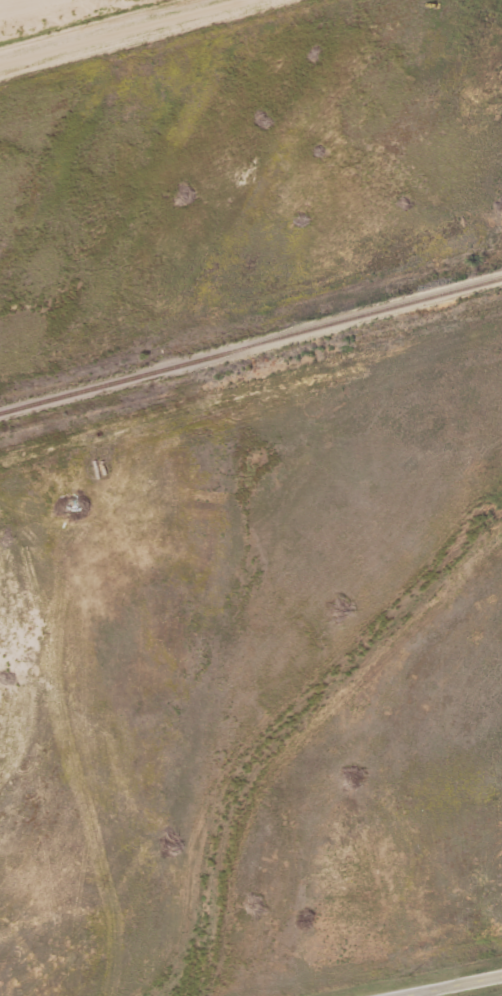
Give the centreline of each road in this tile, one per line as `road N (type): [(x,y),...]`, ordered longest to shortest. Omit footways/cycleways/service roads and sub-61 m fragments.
road 1 (residential): [(0,73),(268,0)]

